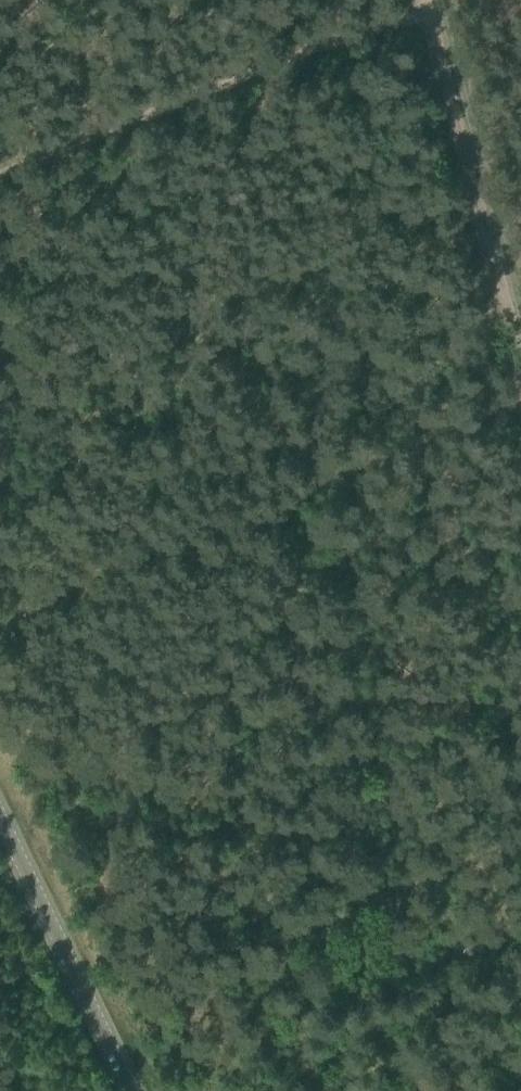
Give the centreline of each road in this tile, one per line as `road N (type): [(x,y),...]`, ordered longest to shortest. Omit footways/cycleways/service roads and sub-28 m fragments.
road 1 (track): [(520,323),(435,0)]
road 2 (tertiary): [(129,1090),(0,820)]

